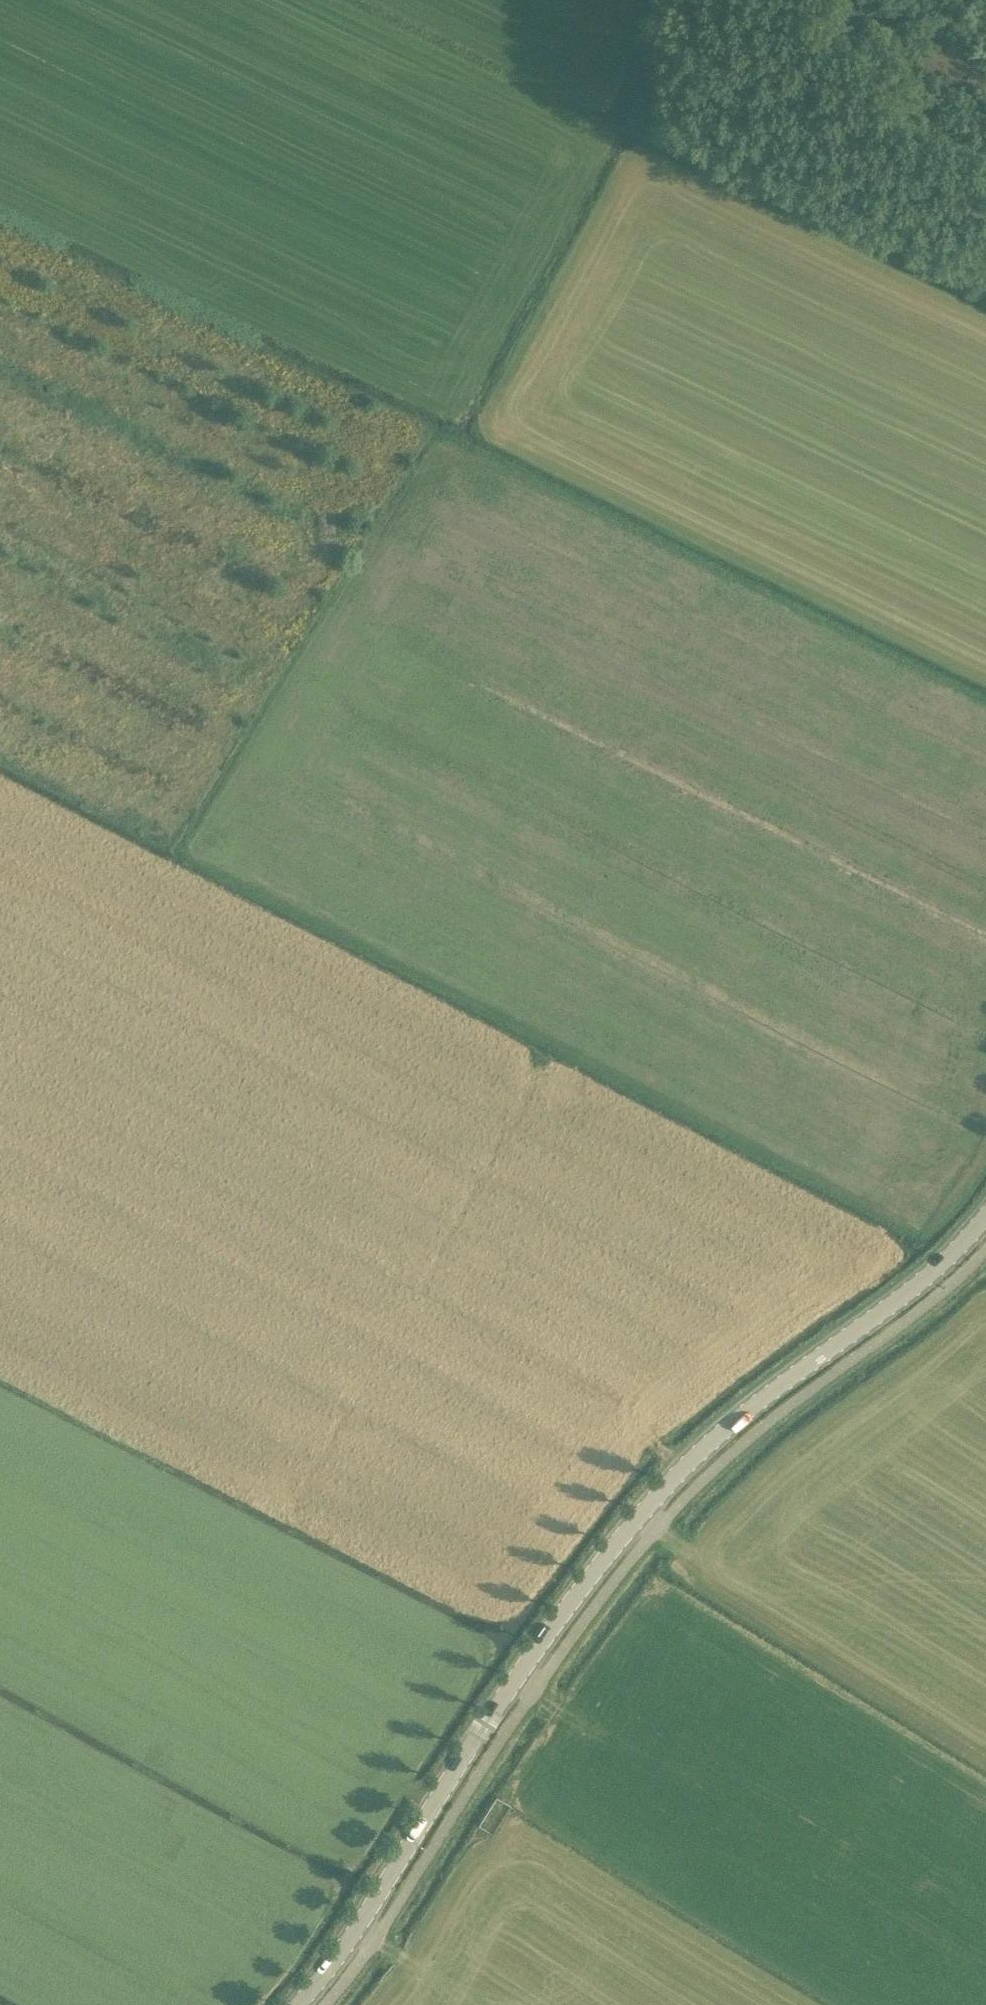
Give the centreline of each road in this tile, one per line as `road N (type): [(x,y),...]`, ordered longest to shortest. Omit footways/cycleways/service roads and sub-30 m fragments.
road 1 (tertiary): [(297,2004),(342,1950),(600,1559),(706,1443),(931,1276),(985,1217)]

